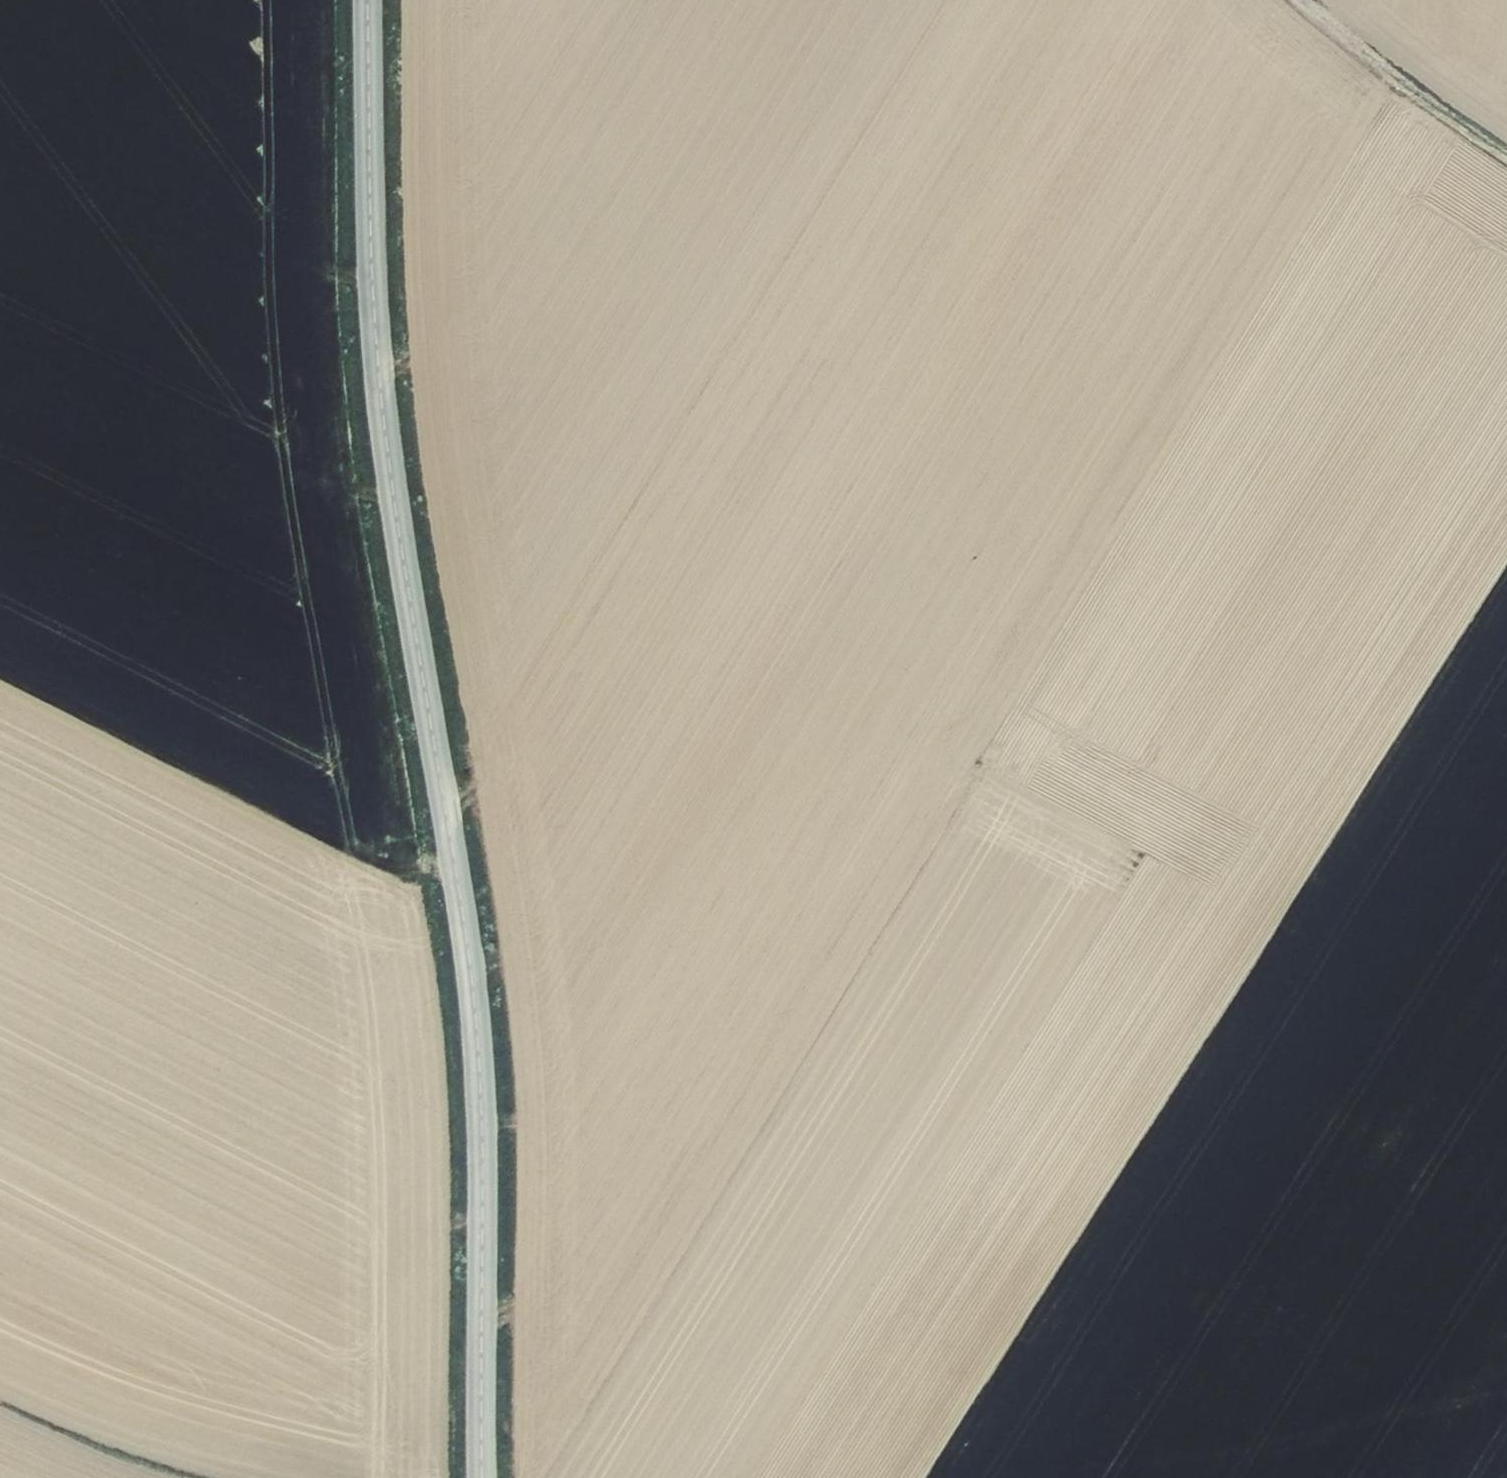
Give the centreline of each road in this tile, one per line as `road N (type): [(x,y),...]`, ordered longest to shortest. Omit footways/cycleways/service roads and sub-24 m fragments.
road 1 (tertiary): [(481,1477),(477,1043),(377,372),(366,0)]
road 2 (track): [(1317,0),(1506,151)]

